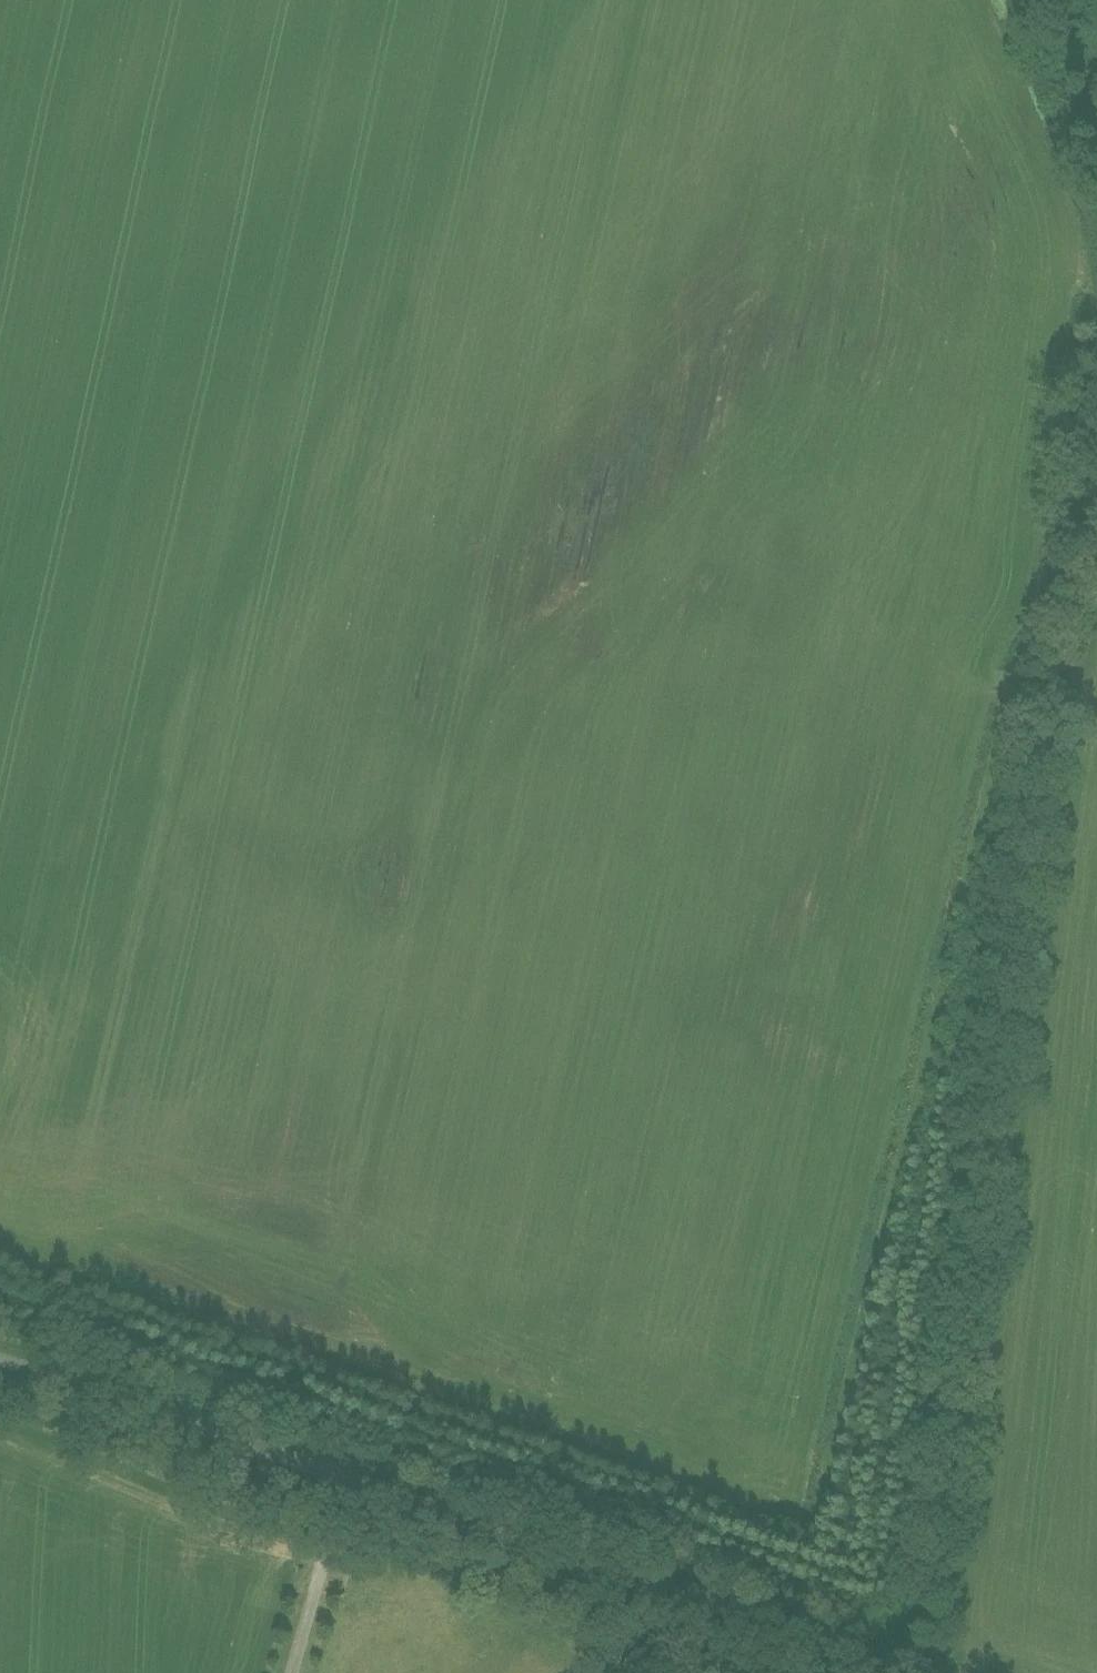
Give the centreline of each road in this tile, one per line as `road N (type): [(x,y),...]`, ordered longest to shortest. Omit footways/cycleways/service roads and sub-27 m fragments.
road 1 (unclassified): [(910,1672),(0,1358)]

